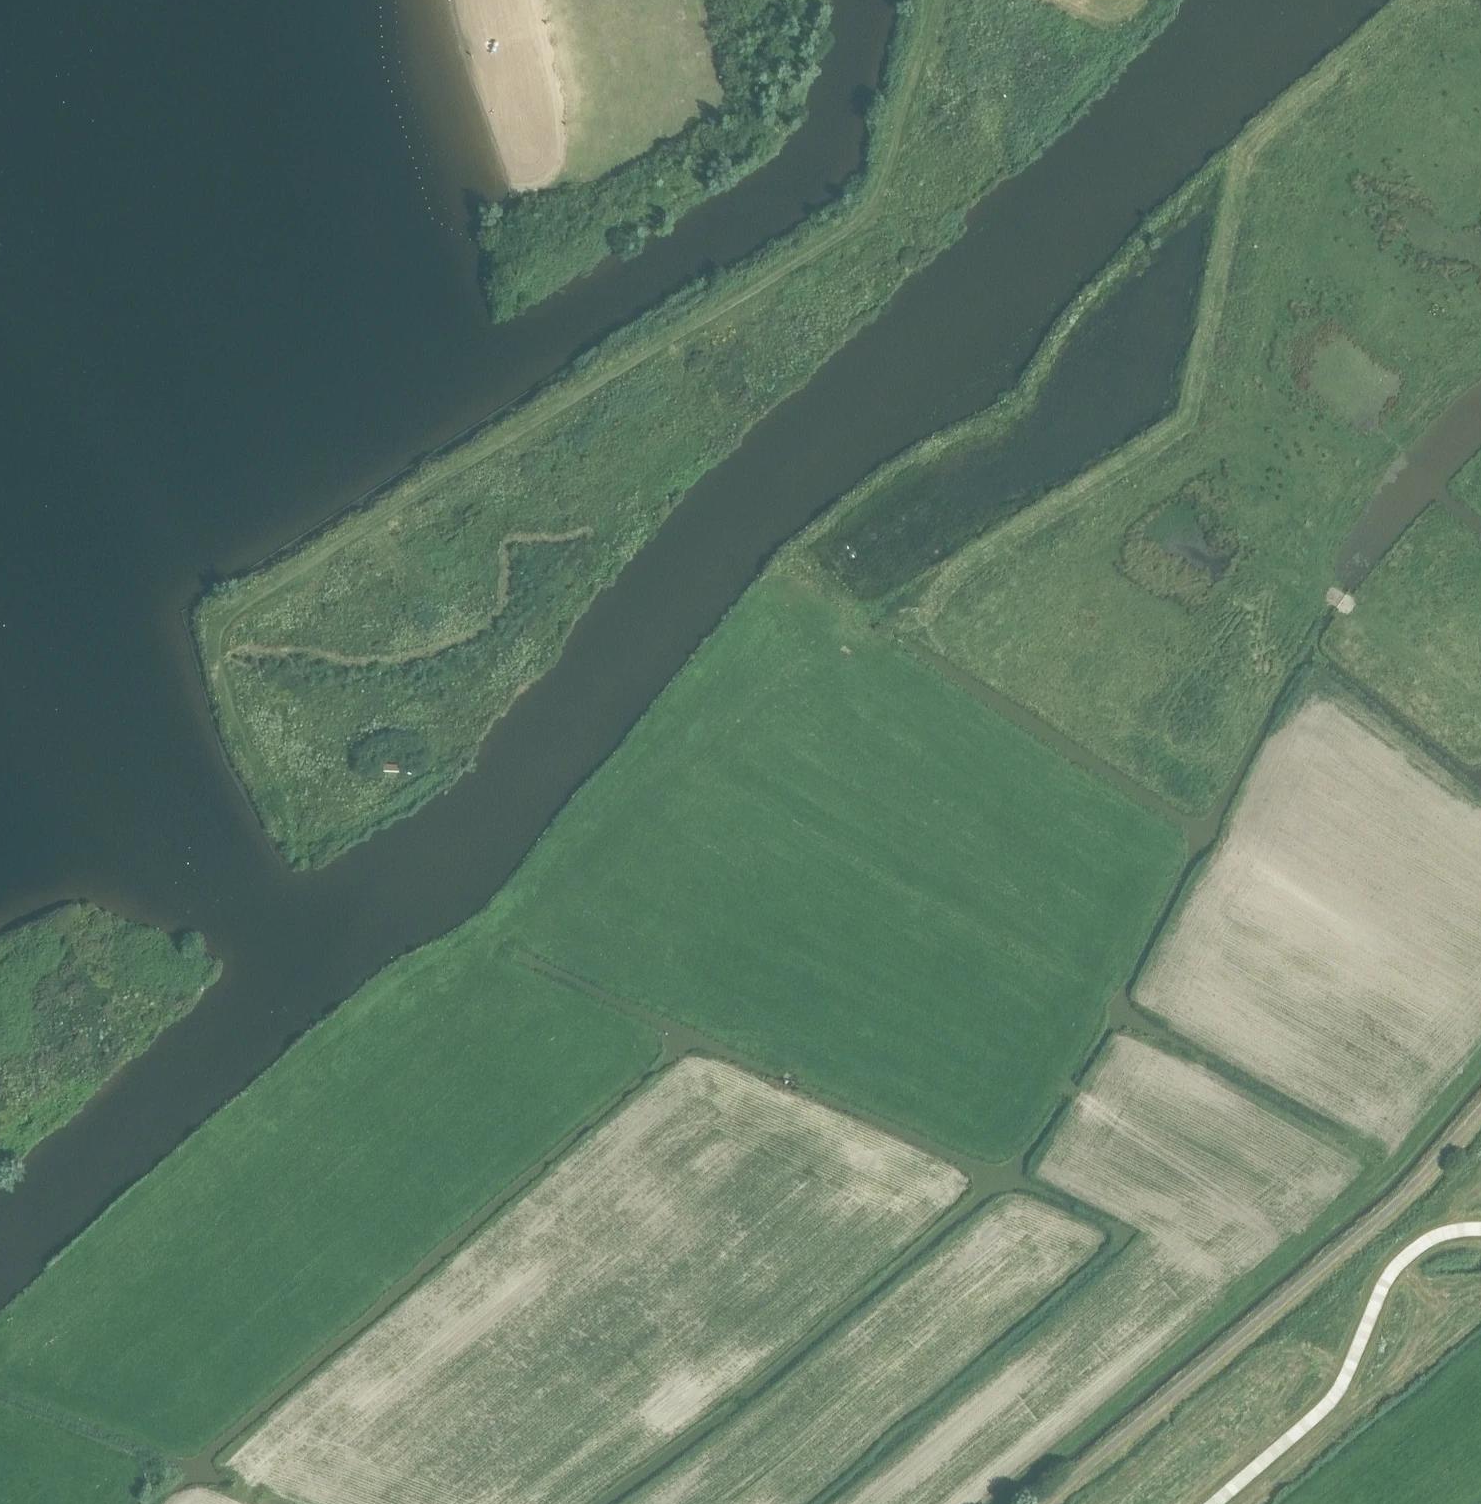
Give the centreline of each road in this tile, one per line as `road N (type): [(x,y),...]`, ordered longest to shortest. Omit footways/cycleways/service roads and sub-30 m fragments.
road 1 (track): [(939,0),(890,170),(850,231),(234,617),(221,635),(218,665),(262,777),(302,851)]
road 2 (track): [(995,1503),(1396,1166),(1417,1136)]

